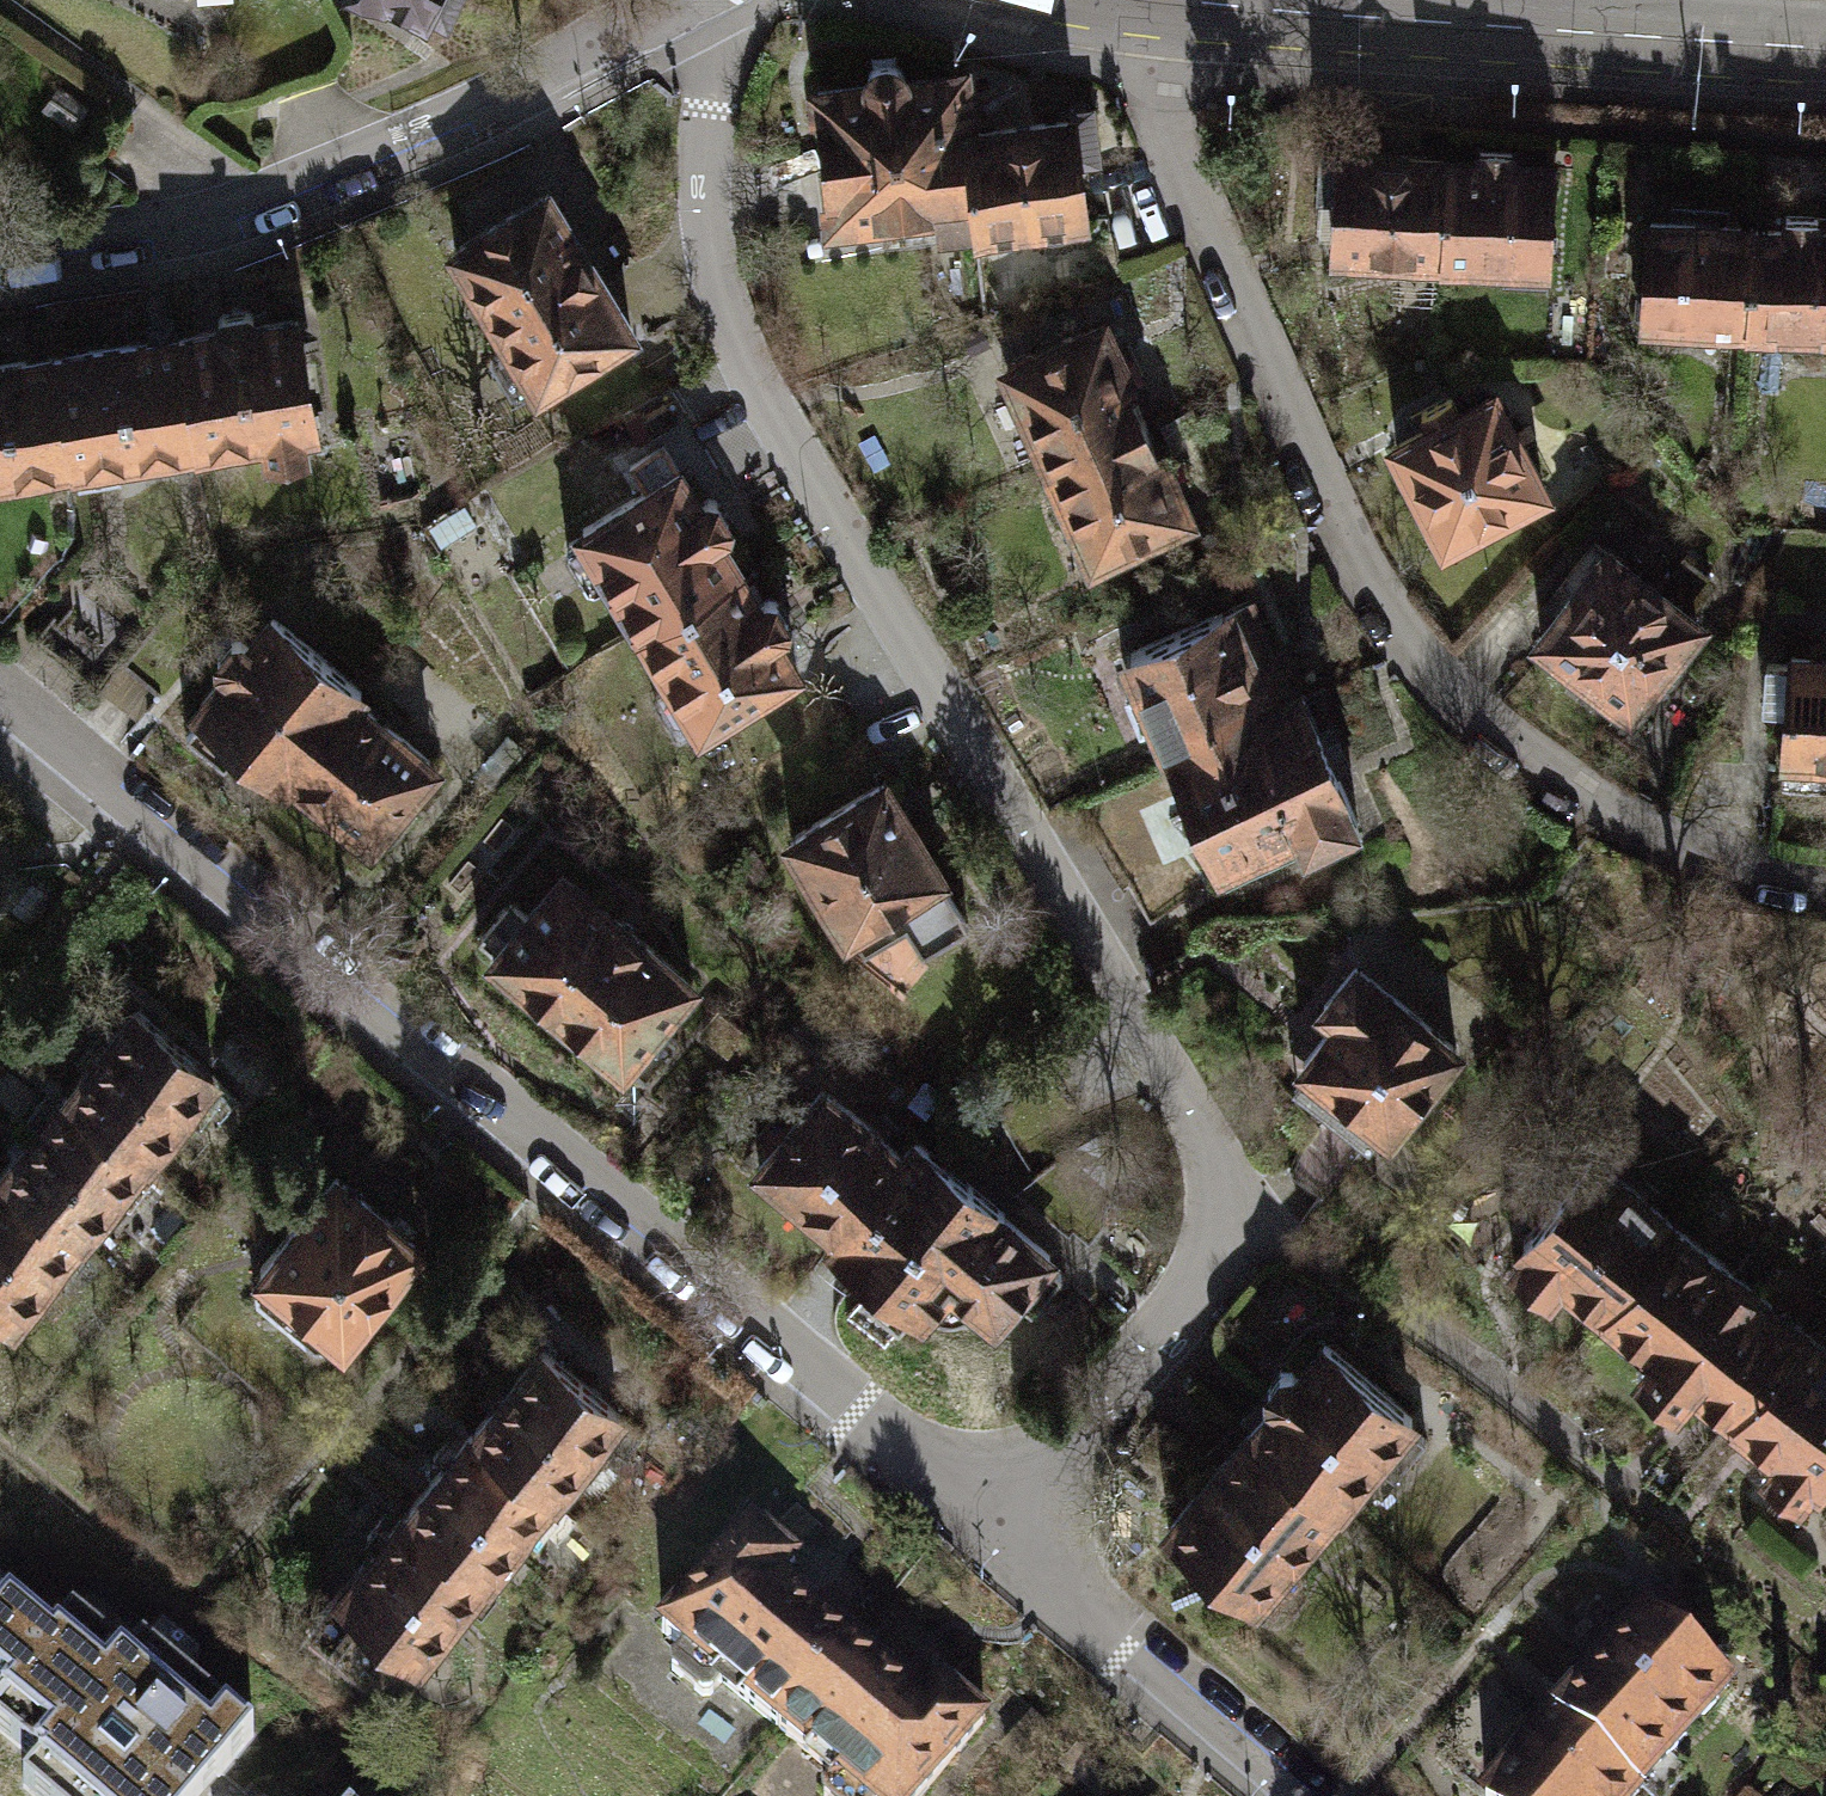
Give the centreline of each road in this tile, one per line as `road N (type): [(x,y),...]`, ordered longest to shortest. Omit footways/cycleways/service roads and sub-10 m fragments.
road 1 (residential): [(705,0),(702,192),(726,323),(787,454),(1189,1111),(1244,1215)]
road 2 (residential): [(997,1523),(0,691)]
road 3 (residential): [(1151,0),(1150,71),(1169,139),(1344,530),(1430,669),(1524,757),(1633,827),(1692,853),(1825,885)]
road 4 (residential): [(675,0),(512,96),(318,181),(173,230),(0,256)]
road 5 (secondary): [(1196,0),(1825,48)]
road 6 (residential): [(1244,1215),(1434,1338),(1643,1499)]
road 7 (residential): [(997,1523),(1299,1795)]
road 8 (residential): [(1244,1215),(1205,1277),(997,1523)]

